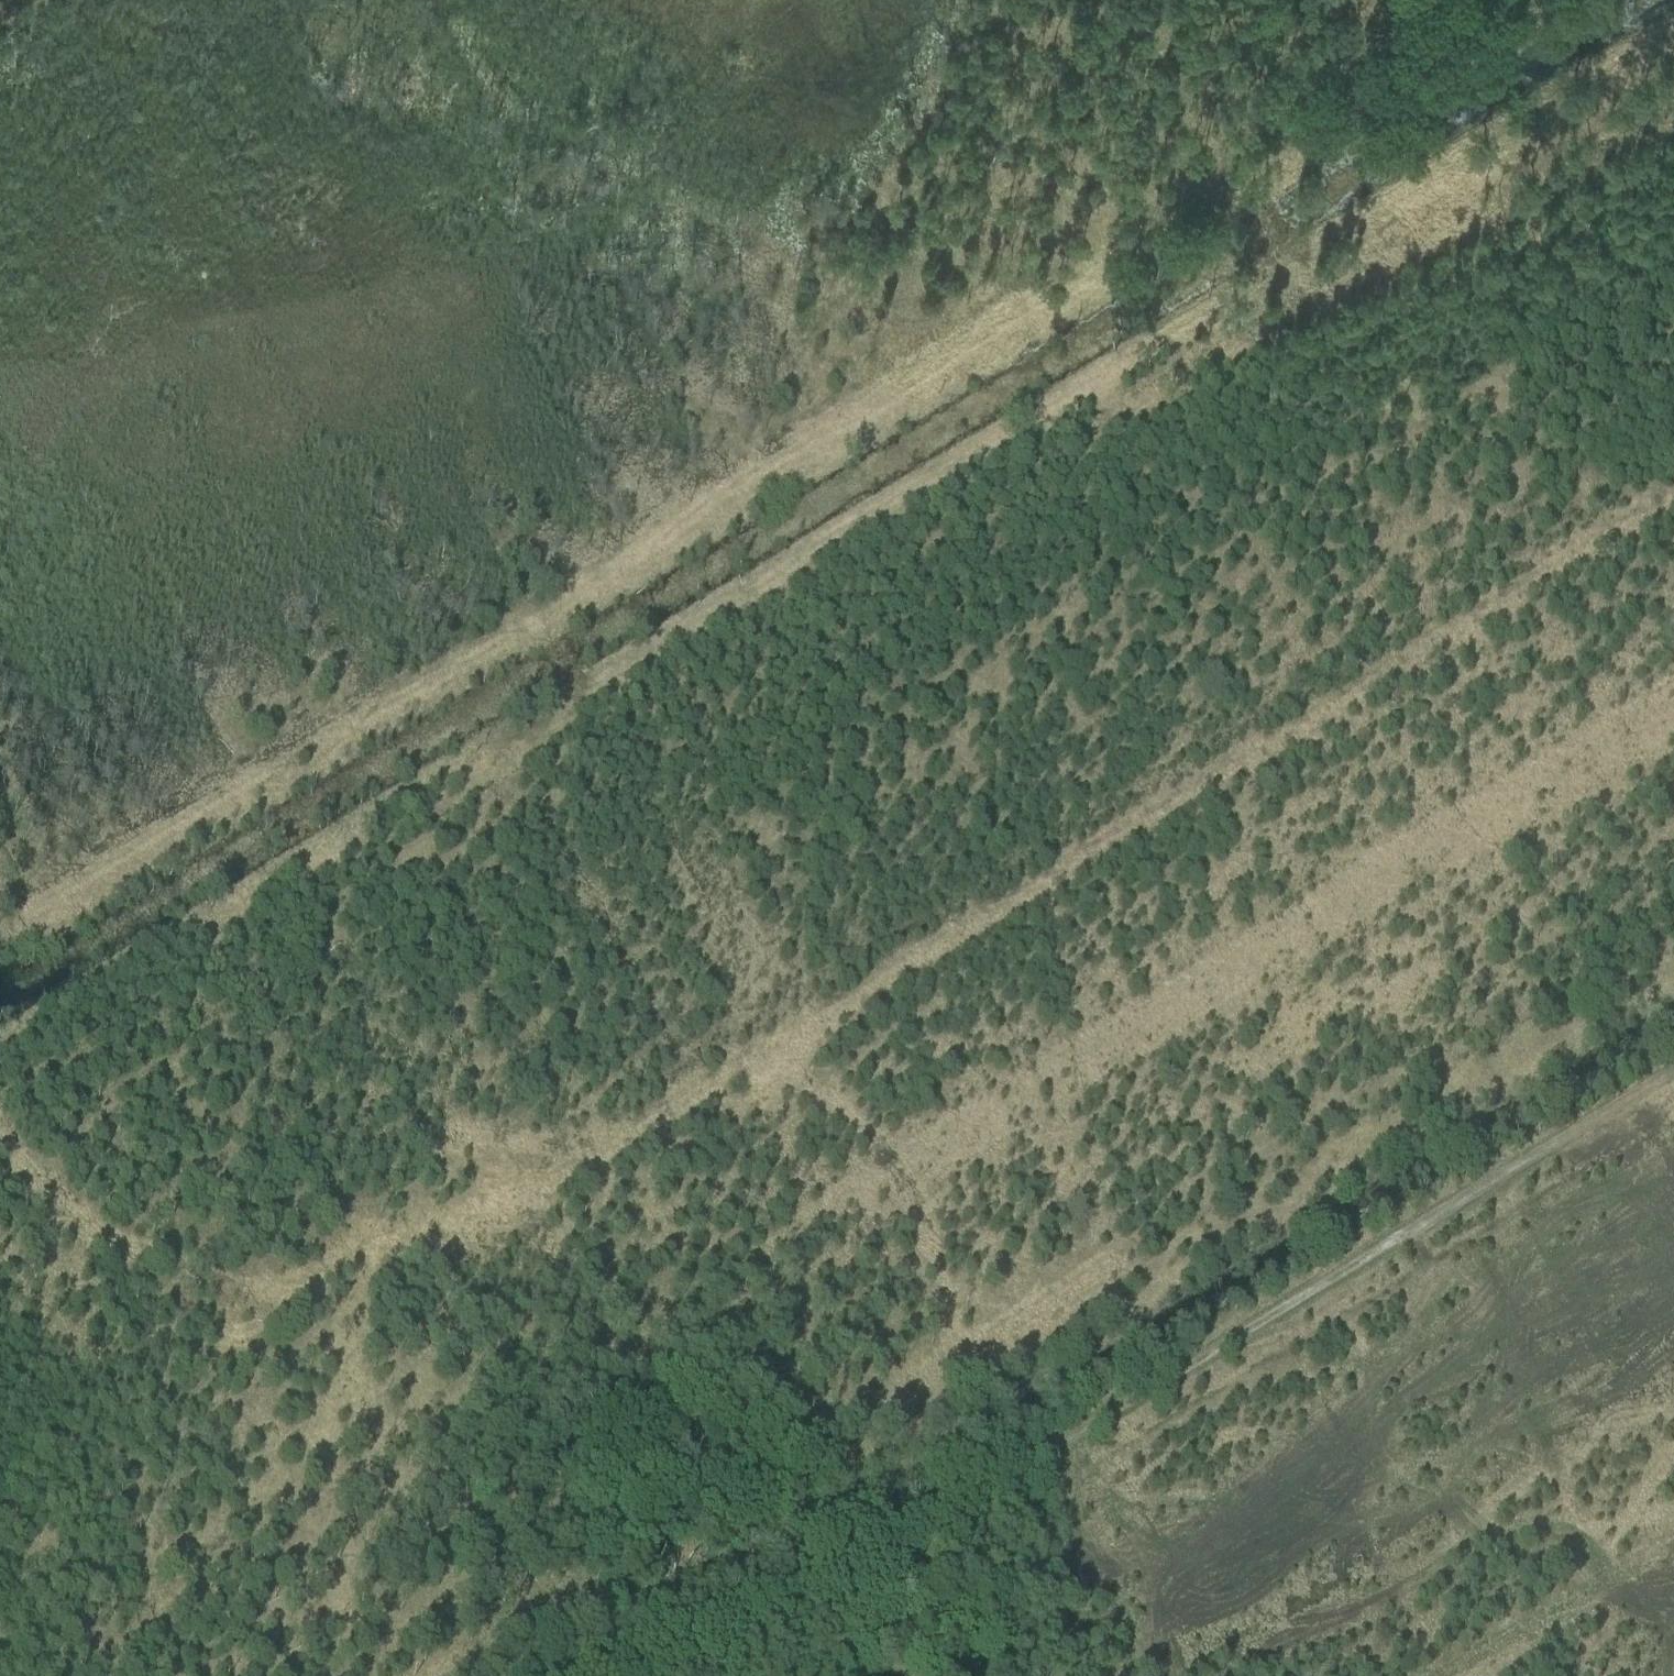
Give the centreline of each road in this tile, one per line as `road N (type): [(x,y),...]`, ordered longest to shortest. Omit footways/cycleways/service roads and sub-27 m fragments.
road 1 (track): [(1673,1077),(688,1675)]

